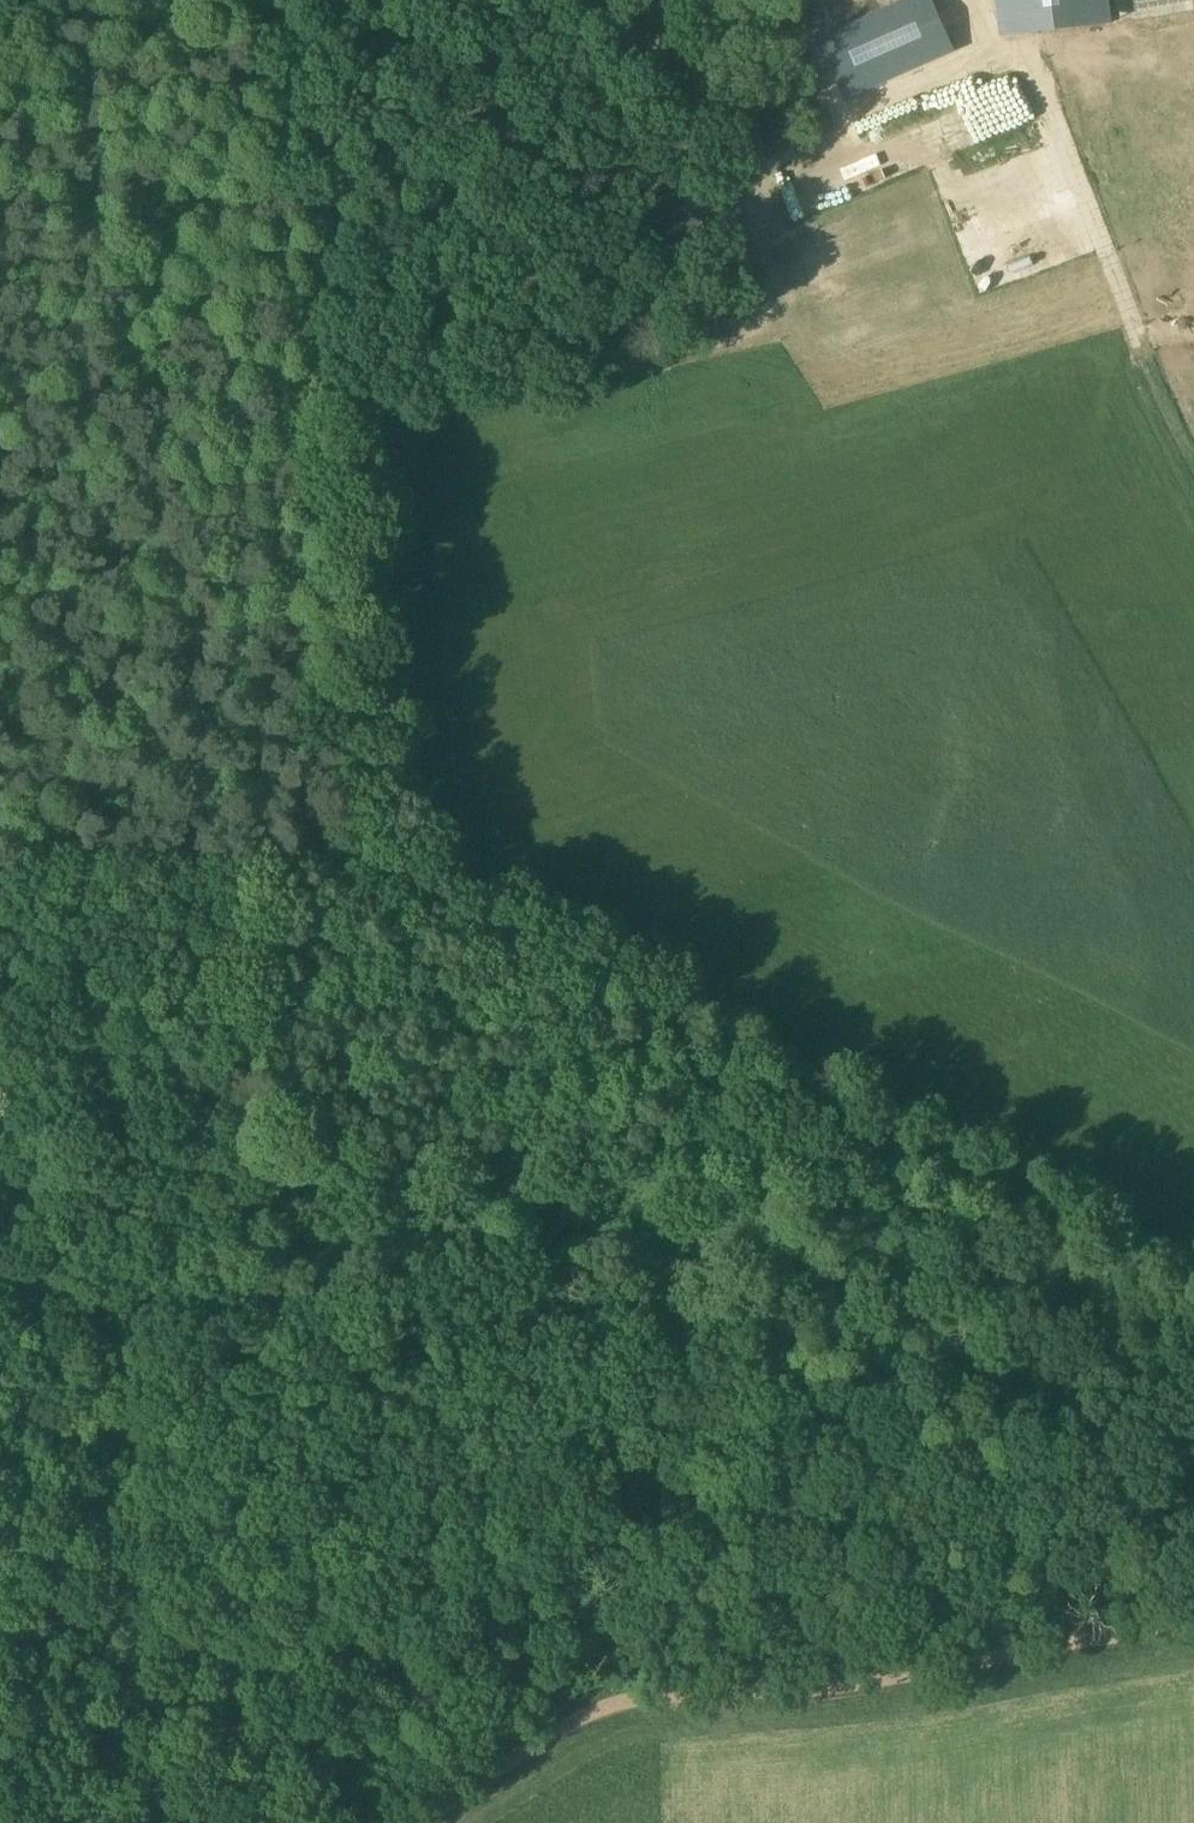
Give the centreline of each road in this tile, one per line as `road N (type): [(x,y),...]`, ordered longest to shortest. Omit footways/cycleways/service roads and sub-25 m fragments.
road 1 (track): [(1008,0),(1127,325),(1193,463)]
road 2 (track): [(277,446),(0,493)]

